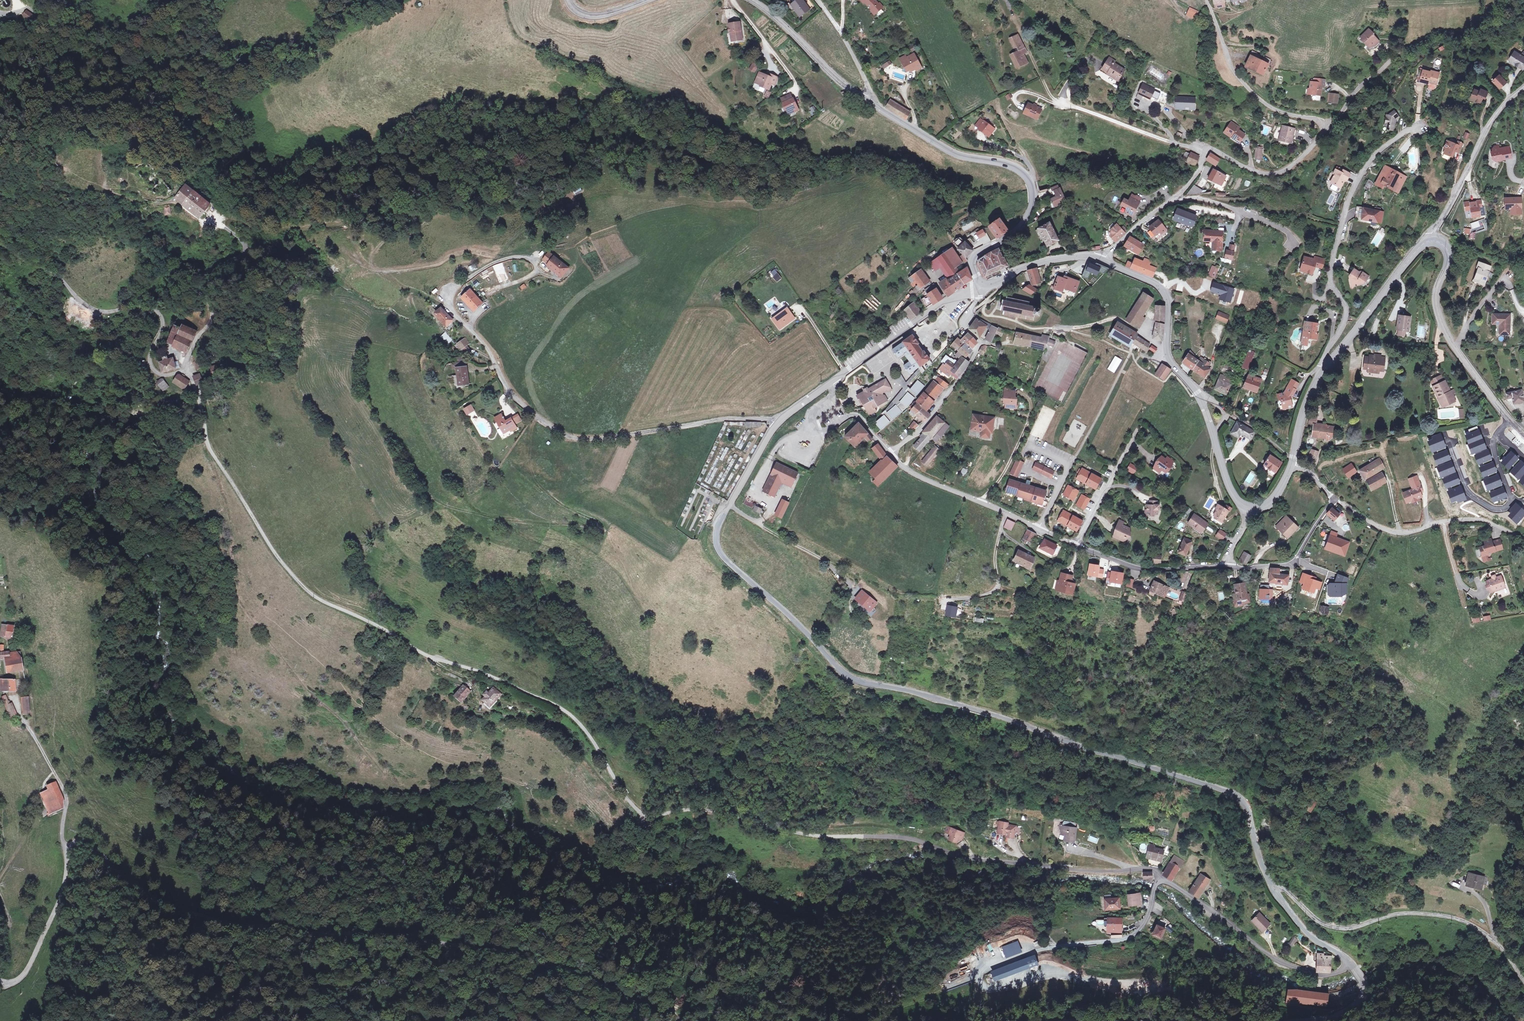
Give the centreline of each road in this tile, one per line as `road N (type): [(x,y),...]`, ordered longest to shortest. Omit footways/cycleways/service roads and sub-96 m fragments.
road 1 (unclassified): [(1160,876),(1149,869),(985,860),(901,837),(798,833),(716,810),(642,813),(564,710),(431,658),(305,589),(208,446),(185,371)]
road 2 (residential): [(670,1020),(571,969),(526,957),(367,929),(270,932),(183,910),(78,841),(66,850),(60,901),(26,973),(0,982)]
road 3 (tertiary): [(1272,886),(1246,805),(1230,792),(843,672),(720,552),(718,526),(730,505)]
road 4 (track): [(221,467),(215,470),(230,521),(237,599),(392,781),(428,791),(504,783),(534,801)]
road 5 (unclassified): [(777,424),(723,419),(601,438),(558,432),(506,386),(449,303),(460,284),(495,262),(528,259),(532,275)]
road 6 (track): [(1120,940),(1037,951),(878,1018),(811,1020),(722,1004),(670,1020)]
road 7 (residential): [(1204,150),(1274,174),(1290,168),(1323,131),(1316,120),(1269,106),(1243,82),(1207,0)]
road 8 (secondary): [(981,285),(975,258),(1023,224),(1030,183),(1009,166),(952,153),(868,102)]
road 9 (residential): [(1322,371),(1347,313),(1328,274),(1348,203),(1372,159),(1423,121)]
road 10 (unclassified): [(1523,980),(1502,947),(1470,925),(1404,913),(1341,929),(1272,886)]
road 11 (unclassified): [(185,371),(167,375),(151,366),(163,323),(154,311),(97,311),(50,270),(0,244)]
road 12 (unclassified): [(1351,965),(1316,974),(1277,960),(1160,876)]
road 13 (track): [(372,269),(478,251),(495,262),(564,200)]
road 14 (residential): [(891,455),(935,415),(974,360),(980,344),(966,324),(981,285)]
road 15 (residential): [(1332,499),(1394,532),(1473,519),(1523,541)]
road 16 (unclassified): [(185,371),(213,318),(203,281),(246,252),(212,221)]
road 17 (track): [(225,229),(235,221),(280,232),(367,229),(382,239),(372,269)]
road 18 (track): [(976,974),(986,988),(1052,973),(1148,985)]
road 19 (unclassified): [(1430,240),(1491,119),(1523,87)]
road 20 (secondary): [(1197,393),(1167,358),(1167,296),(1104,261)]
road 21 (tertiary): [(831,383),(981,285)]
road 22 (residential): [(1497,433),(1495,457),(1511,499),(1502,509),(1466,490),(1448,442)]
road 23 (secondary): [(1430,240),(1322,371)]
road 24 (unclassified): [(1075,546),(1135,569),(1227,564)]
road 25 (secondary): [(868,102),(751,0)]
road 26 (residential): [(1164,205),(1201,199),(1241,211),(1288,232),(1293,245)]
road 27 (residential): [(1227,564),(1290,563),(1332,499)]
road 28 (residential): [(937,599),(998,587),(1005,513)]
road 29 (residential): [(1204,150),(1075,108)]
road 30 (residential): [(1075,546),(1135,431)]
road 31 (unclassified): [(891,455),(928,482),(1005,513)]
road 32 (residential): [(730,505),(840,569)]
road 33 (secondary): [(1104,261),(1049,261),(981,285)]
road 34 (track): [(1360,1000),(1428,994),(1453,1001),(1474,1020)]
road 35 (secondary): [(1455,347),(1437,309),(1448,254),(1430,240)]

